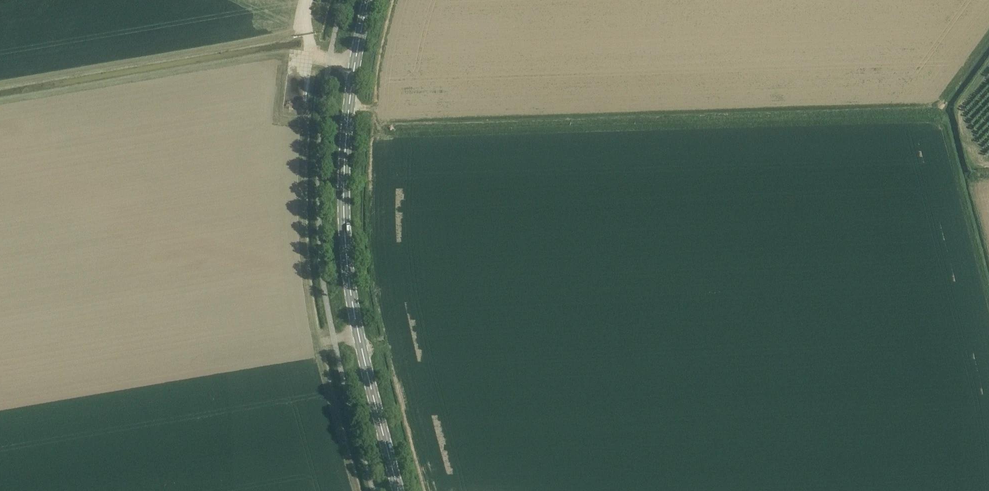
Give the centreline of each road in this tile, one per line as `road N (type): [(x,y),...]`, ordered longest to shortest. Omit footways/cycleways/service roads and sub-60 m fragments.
road 1 (tertiary): [(398,490),(345,257),(345,134),(368,0)]

